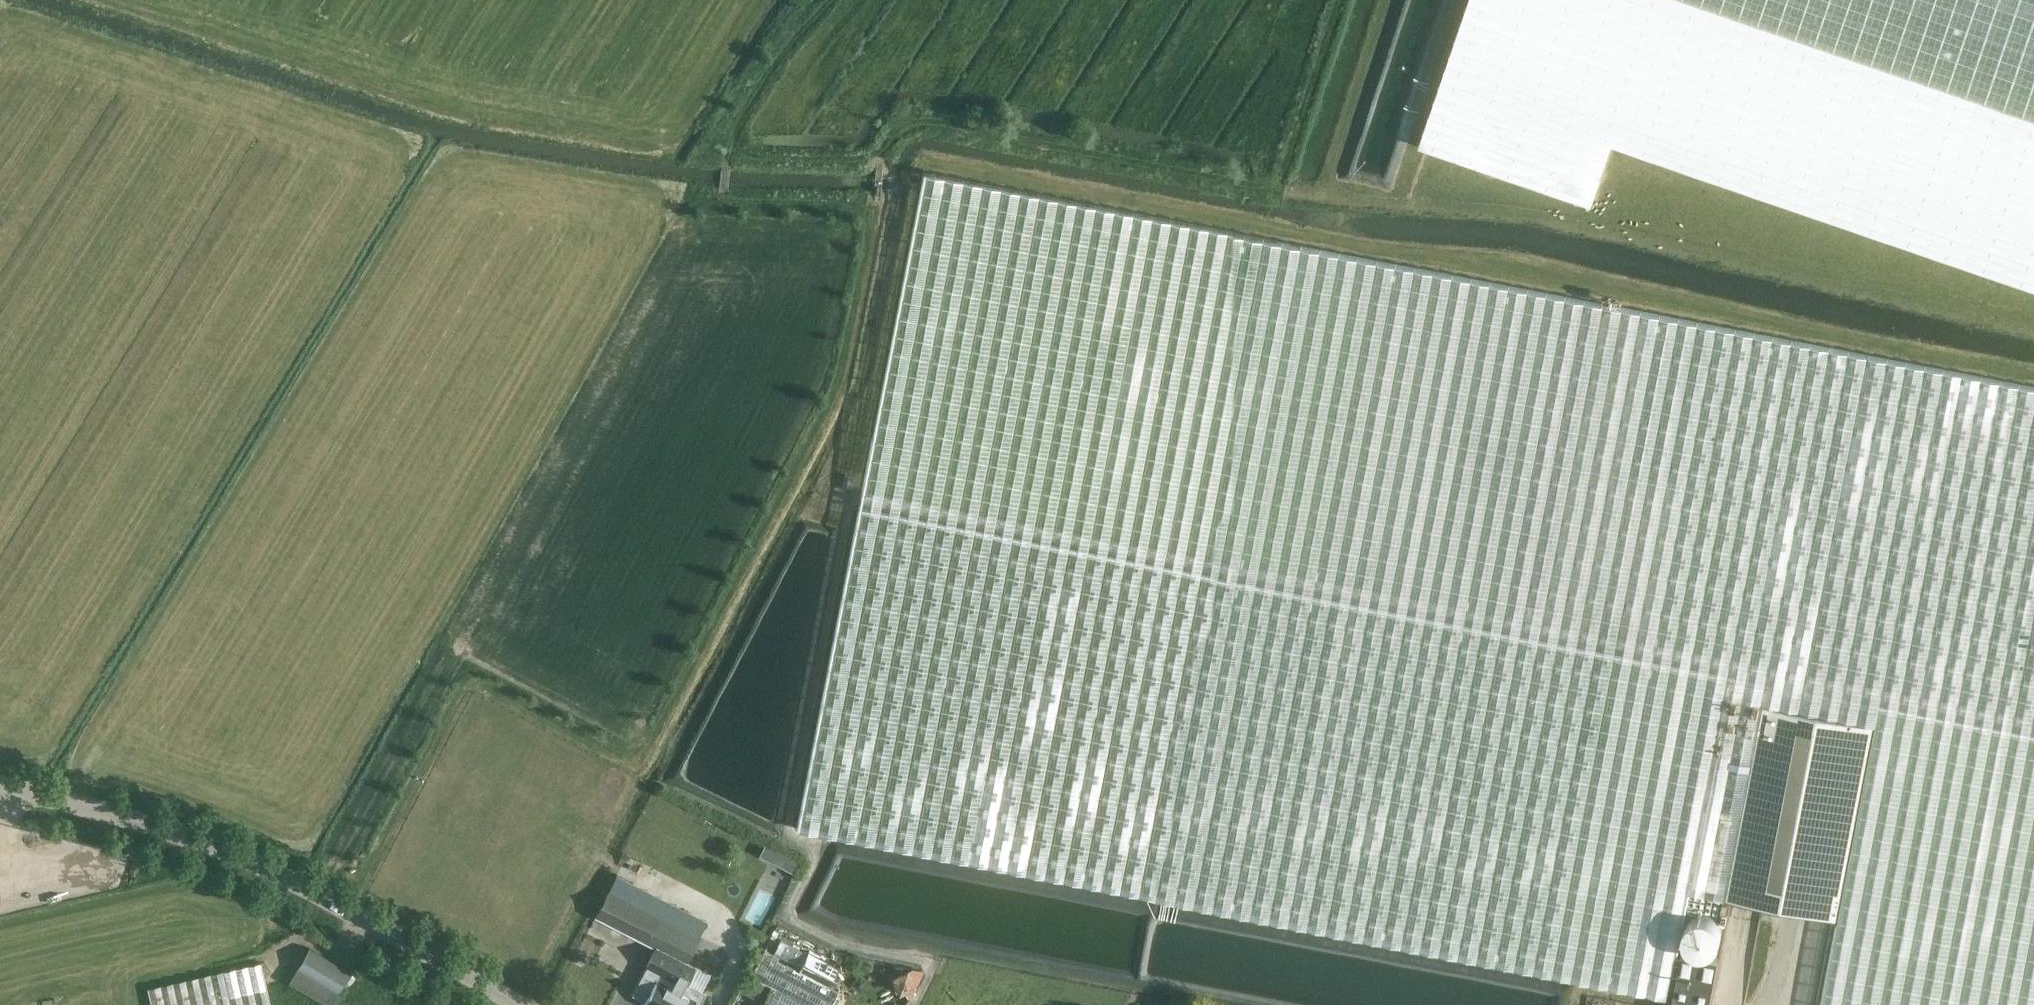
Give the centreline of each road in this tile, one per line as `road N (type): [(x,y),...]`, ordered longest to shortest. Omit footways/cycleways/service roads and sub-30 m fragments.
road 1 (tertiary): [(515,1004),(347,908),(216,846),(0,786)]

